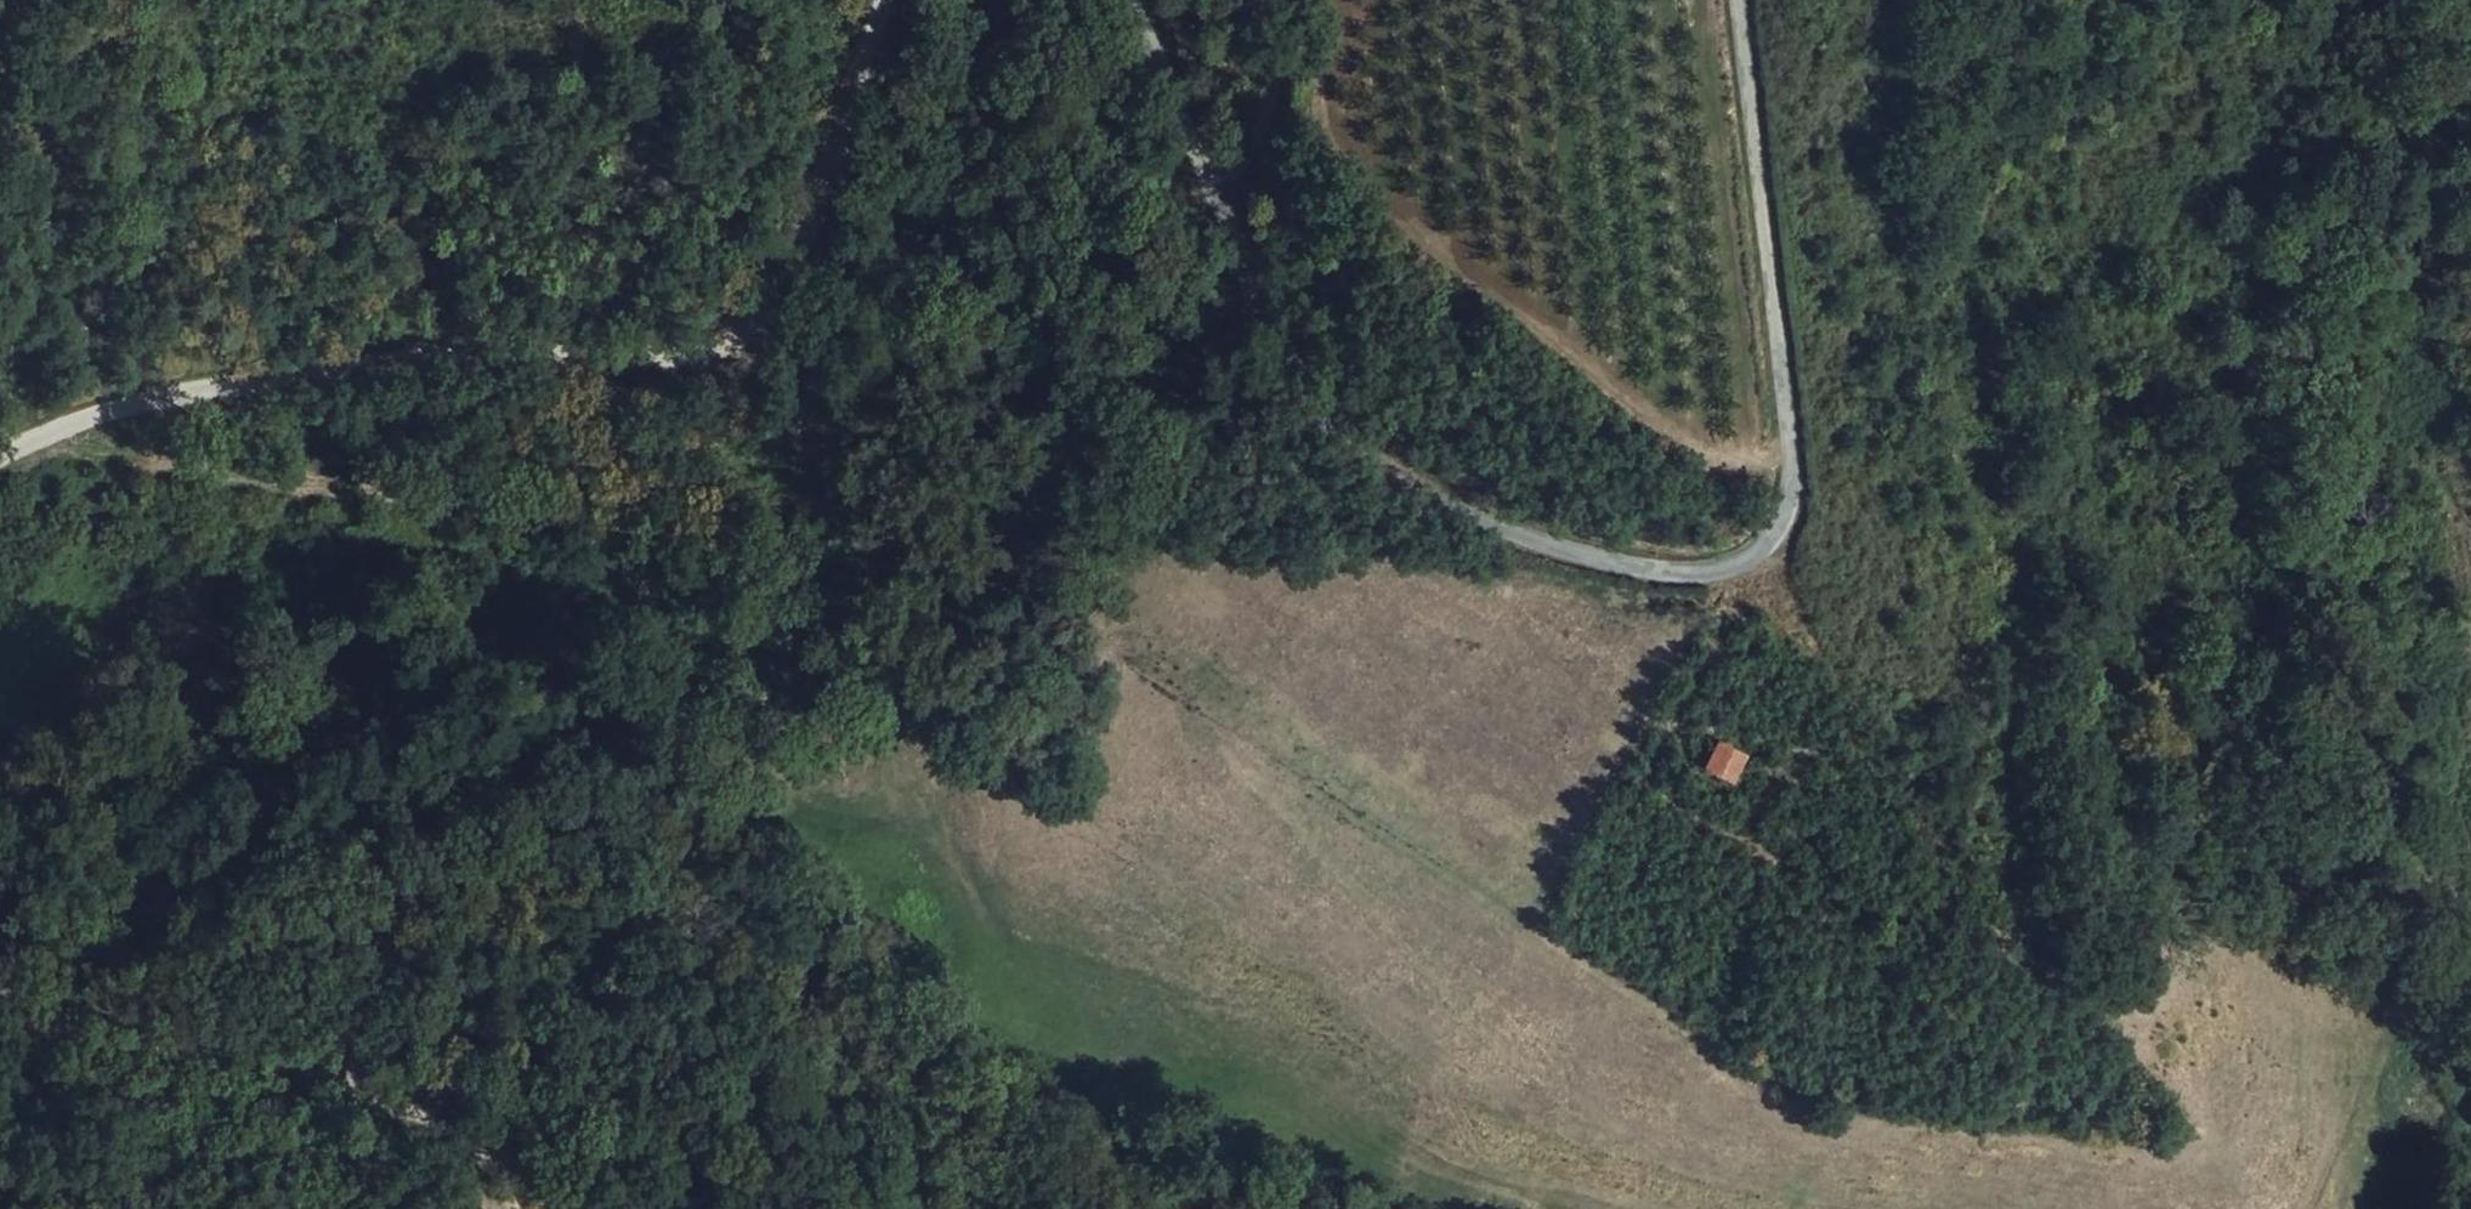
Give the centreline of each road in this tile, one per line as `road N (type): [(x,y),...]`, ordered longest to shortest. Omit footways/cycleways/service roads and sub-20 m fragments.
road 1 (unclassified): [(1735,0),(1781,506),(1736,569),(1667,583),(1439,513),(1323,430),(1134,0)]
road 2 (track): [(895,0),(862,59),(785,288),(727,353),(441,361),(91,414),(0,463)]
road 3 (track): [(0,1173),(169,1156),(299,1157),(492,1170),(589,1208)]
road 4 (track): [(0,1019),(193,1077),(347,1109),(492,1170),(532,1208)]

